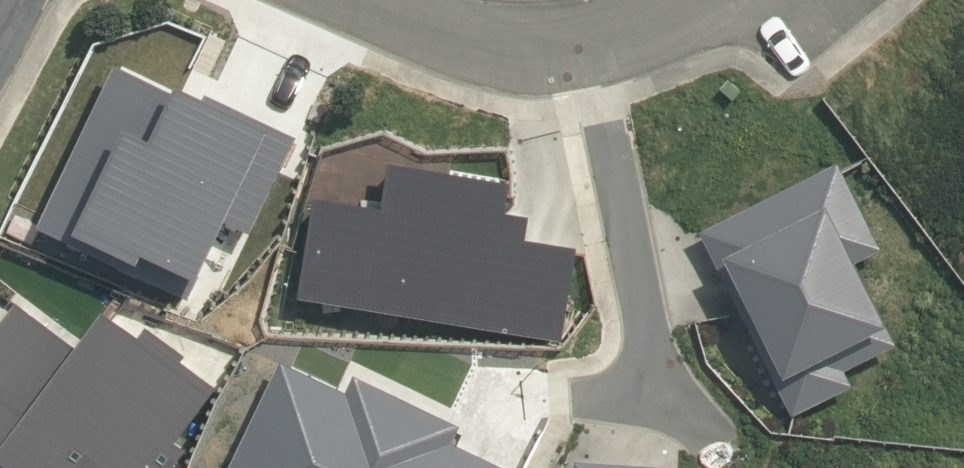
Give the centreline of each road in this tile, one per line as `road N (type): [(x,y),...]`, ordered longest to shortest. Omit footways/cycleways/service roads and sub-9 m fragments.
road 1 (residential): [(578,48),(655,390)]
road 2 (residential): [(340,0),(428,32),(578,48)]
road 3 (residential): [(578,48),(713,0)]

